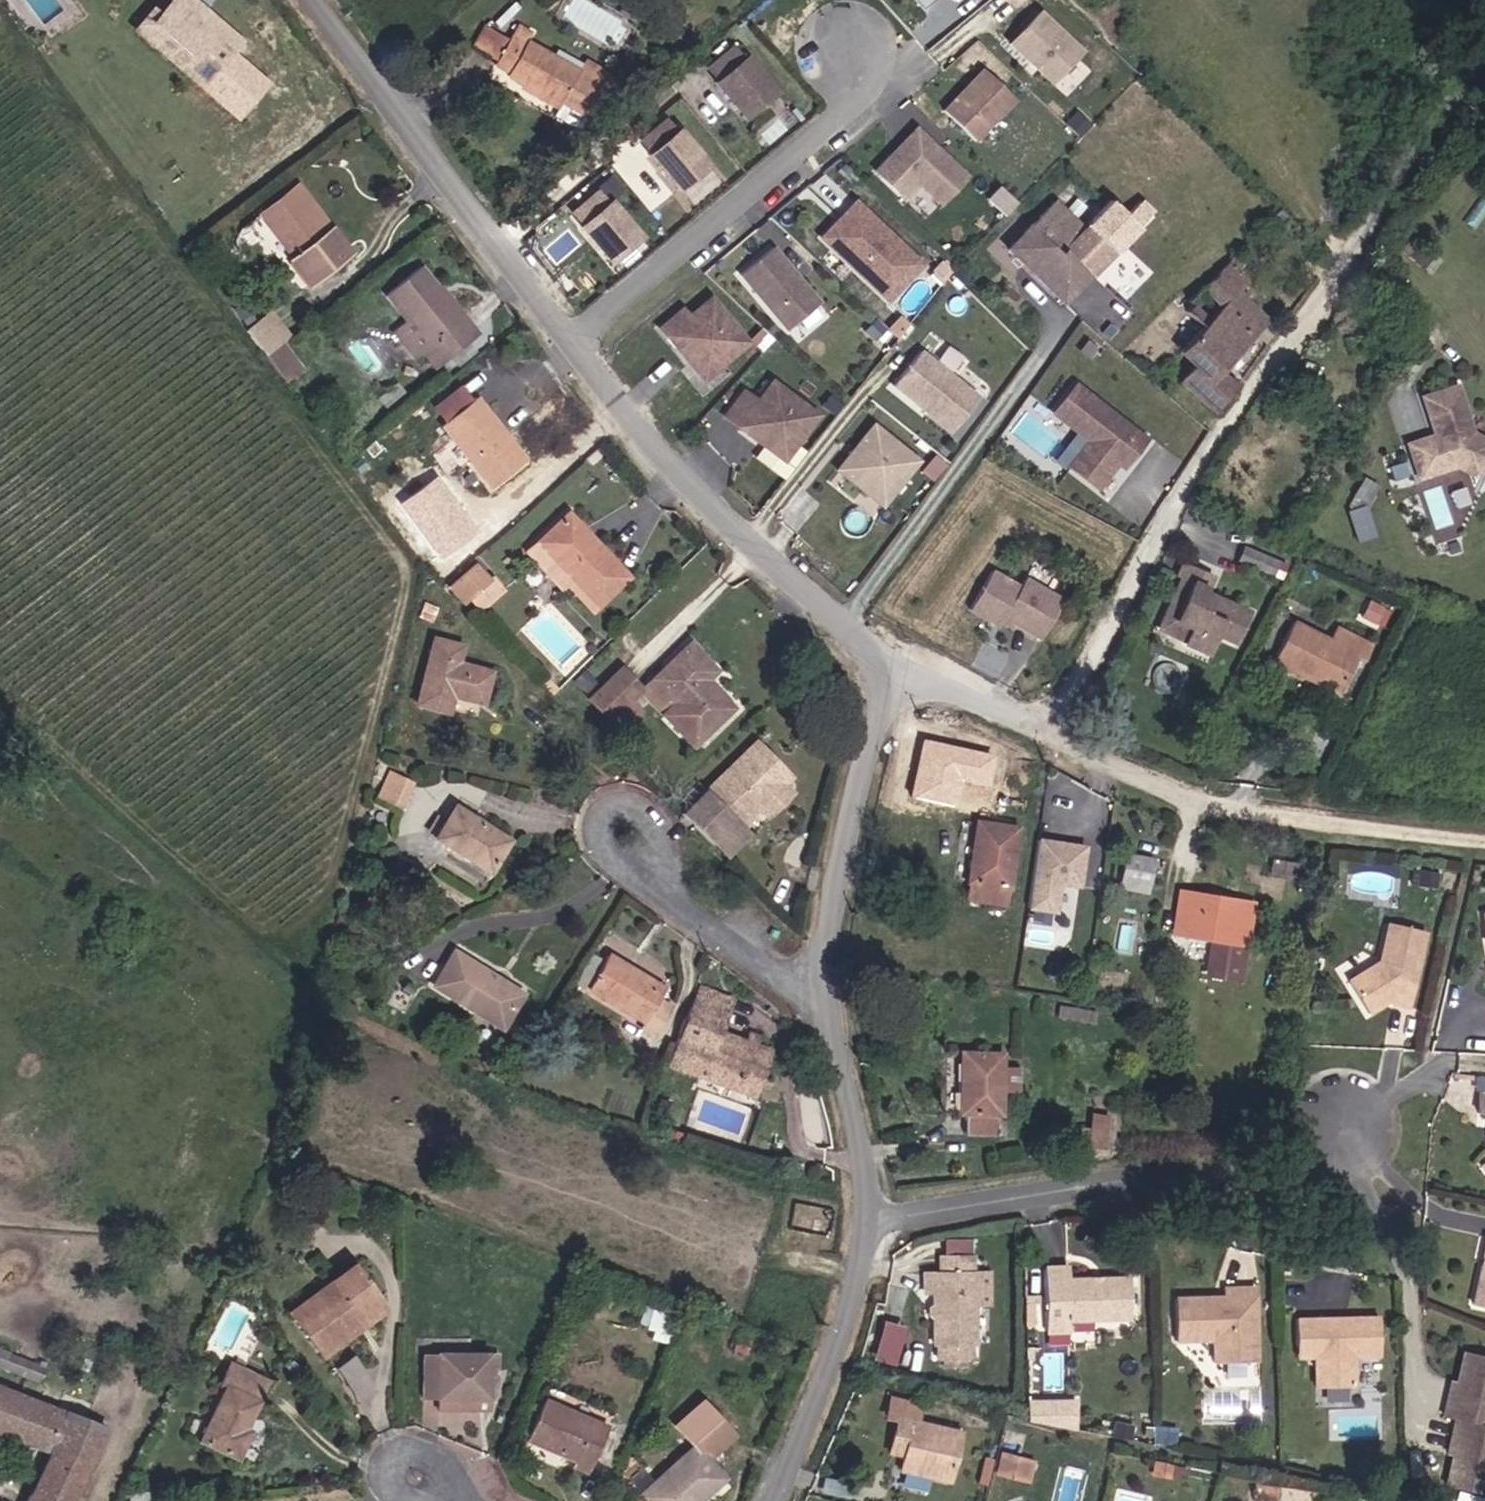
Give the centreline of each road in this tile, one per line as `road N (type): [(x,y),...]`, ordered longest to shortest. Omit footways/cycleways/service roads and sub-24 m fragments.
road 1 (unclassified): [(1025,714),(1072,688),(1143,563),(1484,67)]
road 2 (residential): [(864,1230),(919,1210),(1315,1157),(1351,1119)]
road 3 (residential): [(1025,714),(1146,781),(1211,805),(1484,840)]
road 4 (unclassified): [(868,660),(863,643),(661,457),(571,344)]
road 5 (unclassified): [(571,344),(321,0)]
road 6 (residential): [(571,344),(847,107),(848,52)]
road 7 (unclassified): [(832,990),(836,902),(874,683),(868,660)]
road 8 (unclassified): [(773,1500),(857,1283),(864,1230)]
road 9 (residential): [(832,990),(783,975),(619,844)]
road 10 (unclassified): [(864,1230),(857,1111),(832,990)]
road 11 (residential): [(868,660),(992,710),(1025,714)]

